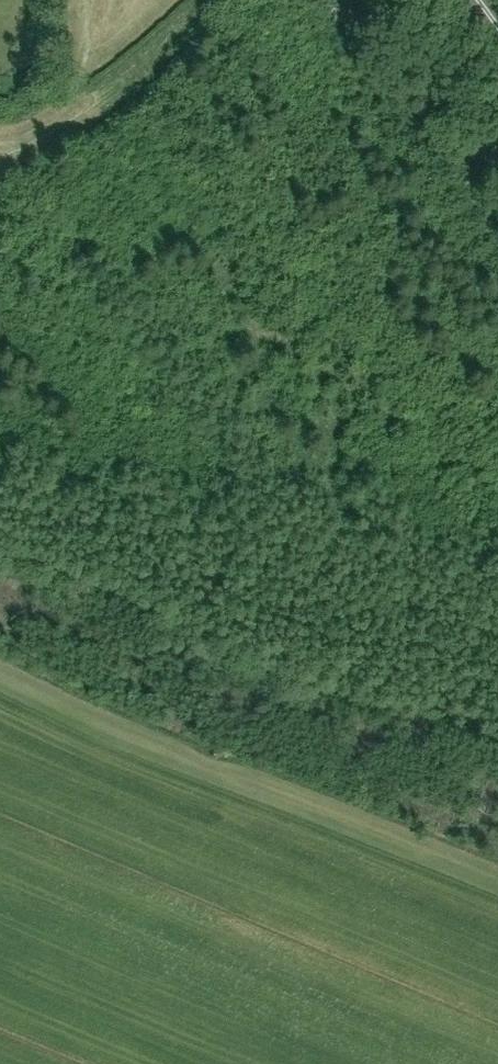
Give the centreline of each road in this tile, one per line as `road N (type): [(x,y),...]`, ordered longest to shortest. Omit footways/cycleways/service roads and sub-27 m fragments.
road 1 (unclassified): [(497,152),(378,0)]

